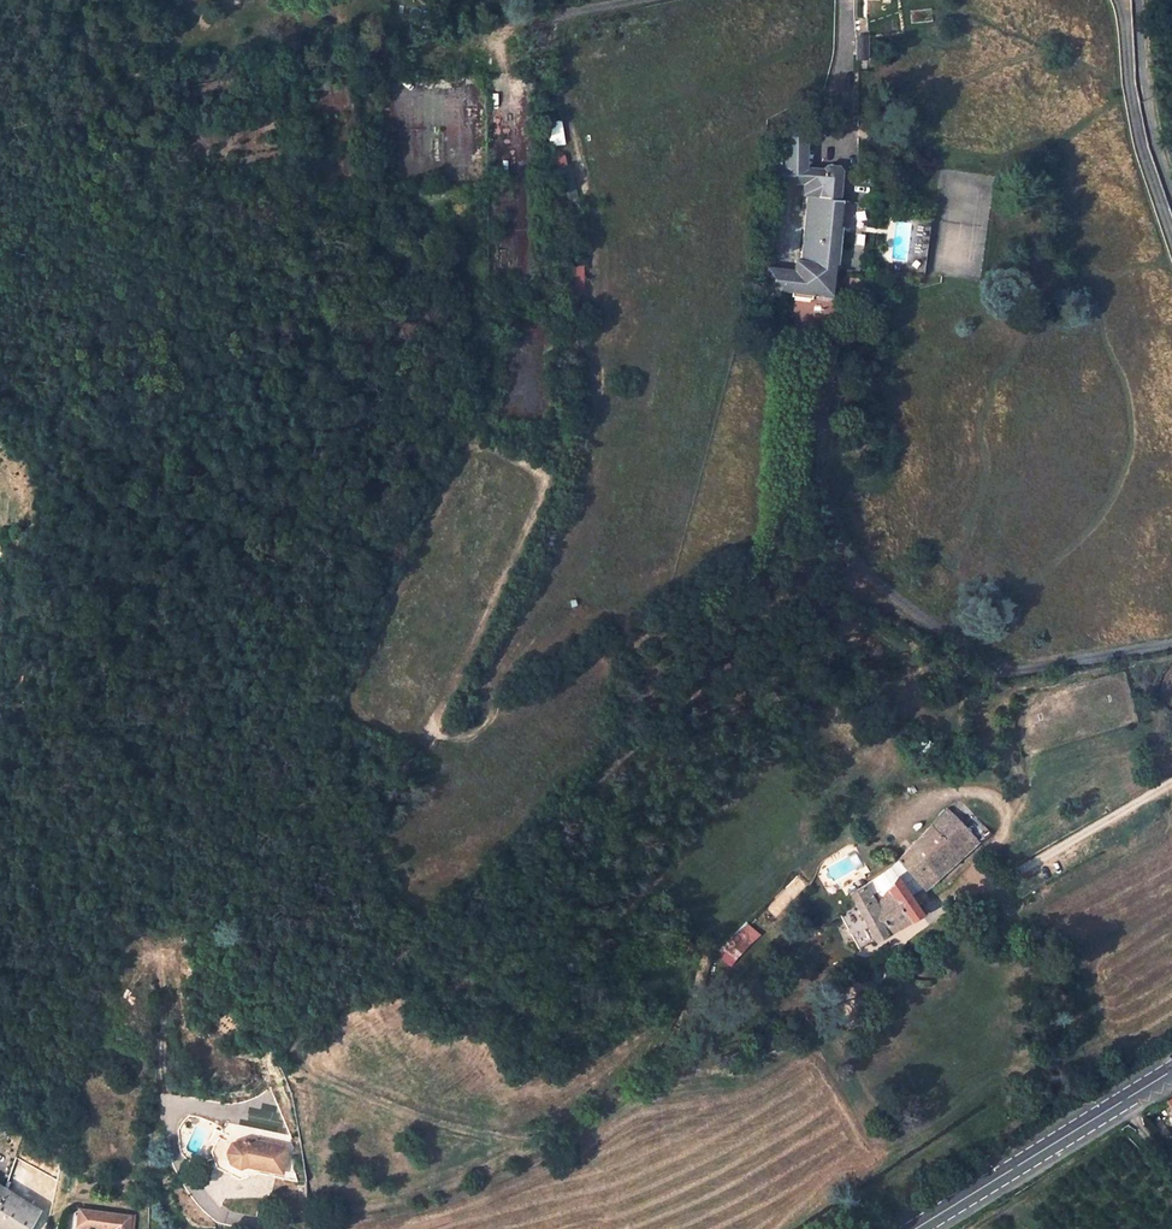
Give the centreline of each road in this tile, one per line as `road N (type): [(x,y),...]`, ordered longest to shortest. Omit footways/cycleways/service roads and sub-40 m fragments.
road 1 (primary): [(1171,1063),(904,1228)]
road 2 (primary): [(926,1228),(1171,1078)]
road 3 (residential): [(1171,187),(1153,128),(1144,0)]

